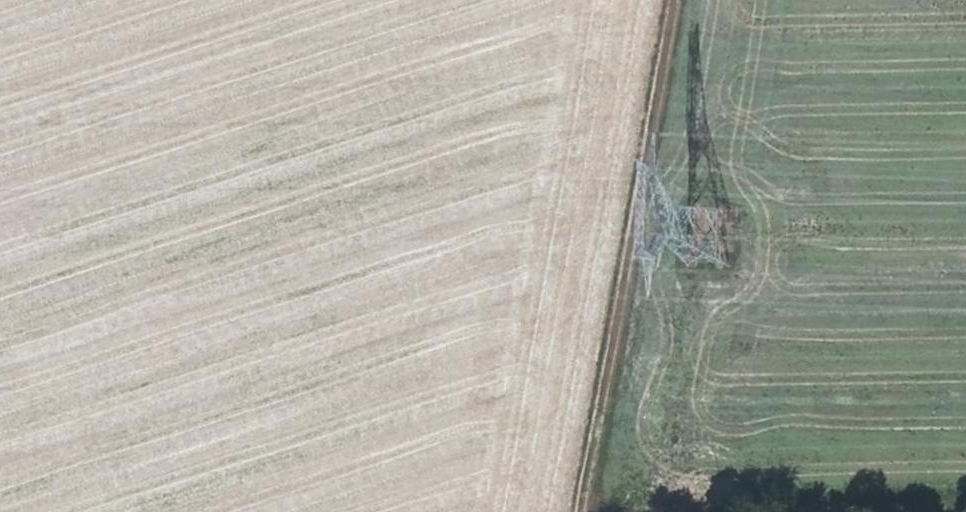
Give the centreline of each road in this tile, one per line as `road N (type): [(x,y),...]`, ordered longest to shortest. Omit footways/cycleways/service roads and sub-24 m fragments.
road 1 (track): [(578,511),(668,0)]

